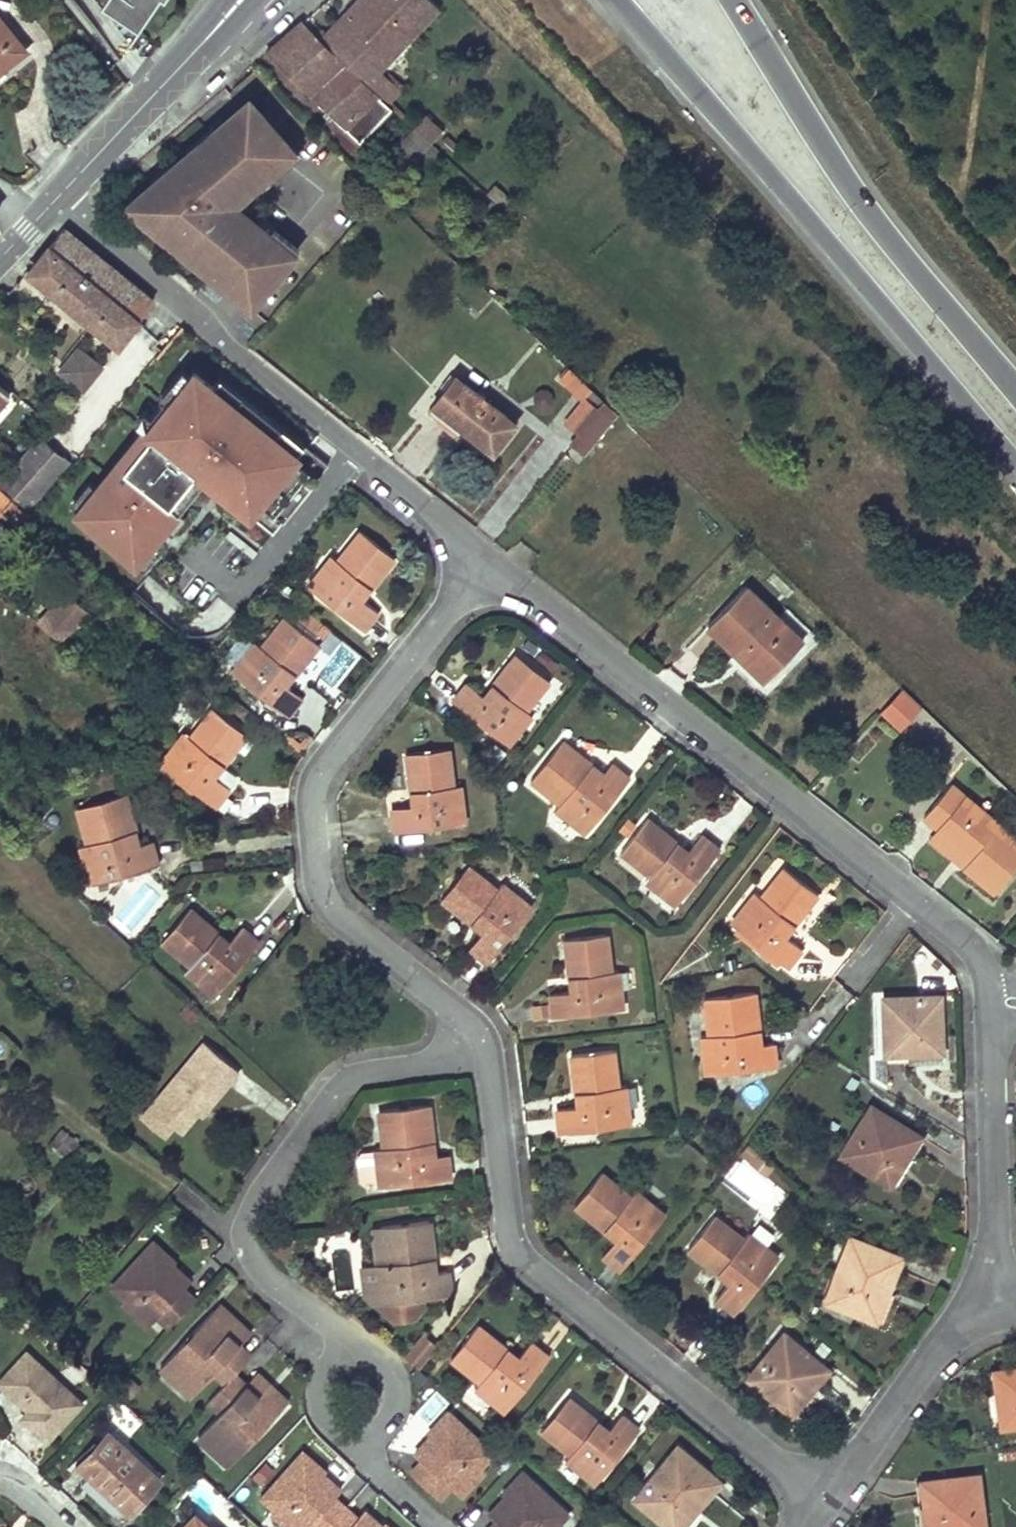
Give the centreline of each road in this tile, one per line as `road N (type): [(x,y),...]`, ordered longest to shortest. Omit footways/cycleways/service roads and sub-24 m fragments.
road 1 (residential): [(489,557),(982,961),(989,997)]
road 2 (residential): [(489,557),(317,770),(311,830),(327,903),(484,1039)]
road 3 (residential): [(484,1039),(509,1244),(821,1508)]
road 4 (secondary): [(615,0),(1015,464)]
road 5 (residential): [(56,198),(489,557)]
road 6 (residential): [(344,1355),(338,1331),(267,1281),(245,1251),(245,1228),(264,1188),(348,1077),(423,1065),(484,1039)]
road 7 (secondary): [(1015,389),(884,233),(734,0)]
road 8 (residential): [(989,997),(992,1305)]
road 9 (residential): [(992,1305),(956,1324),(821,1508)]
road 10 (tertiary): [(215,29),(56,198)]
road 11 (residential): [(359,1442),(395,1423),(401,1383),(384,1360),(344,1355)]
road 12 (residential): [(344,1355),(321,1371),(315,1412),(332,1434),(359,1442)]

